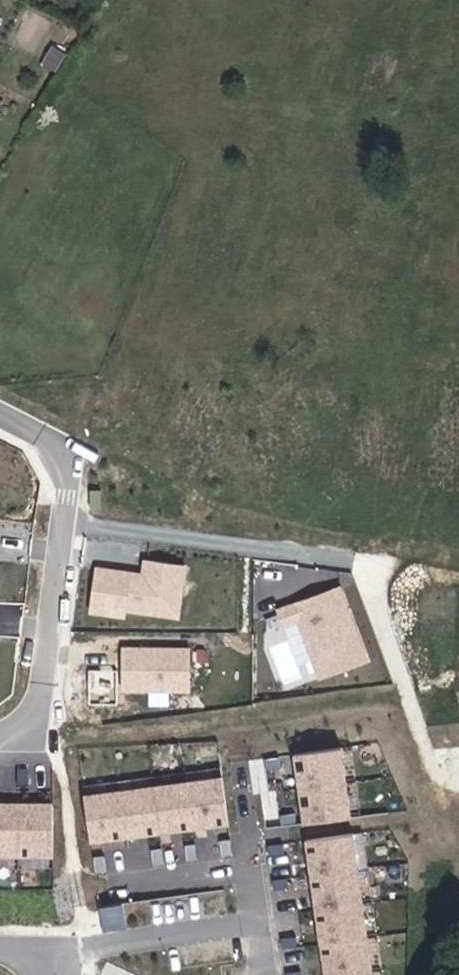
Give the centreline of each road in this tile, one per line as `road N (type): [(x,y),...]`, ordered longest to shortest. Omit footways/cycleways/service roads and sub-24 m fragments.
road 1 (residential): [(0,418),(42,444),(65,529),(40,716),(0,740)]

